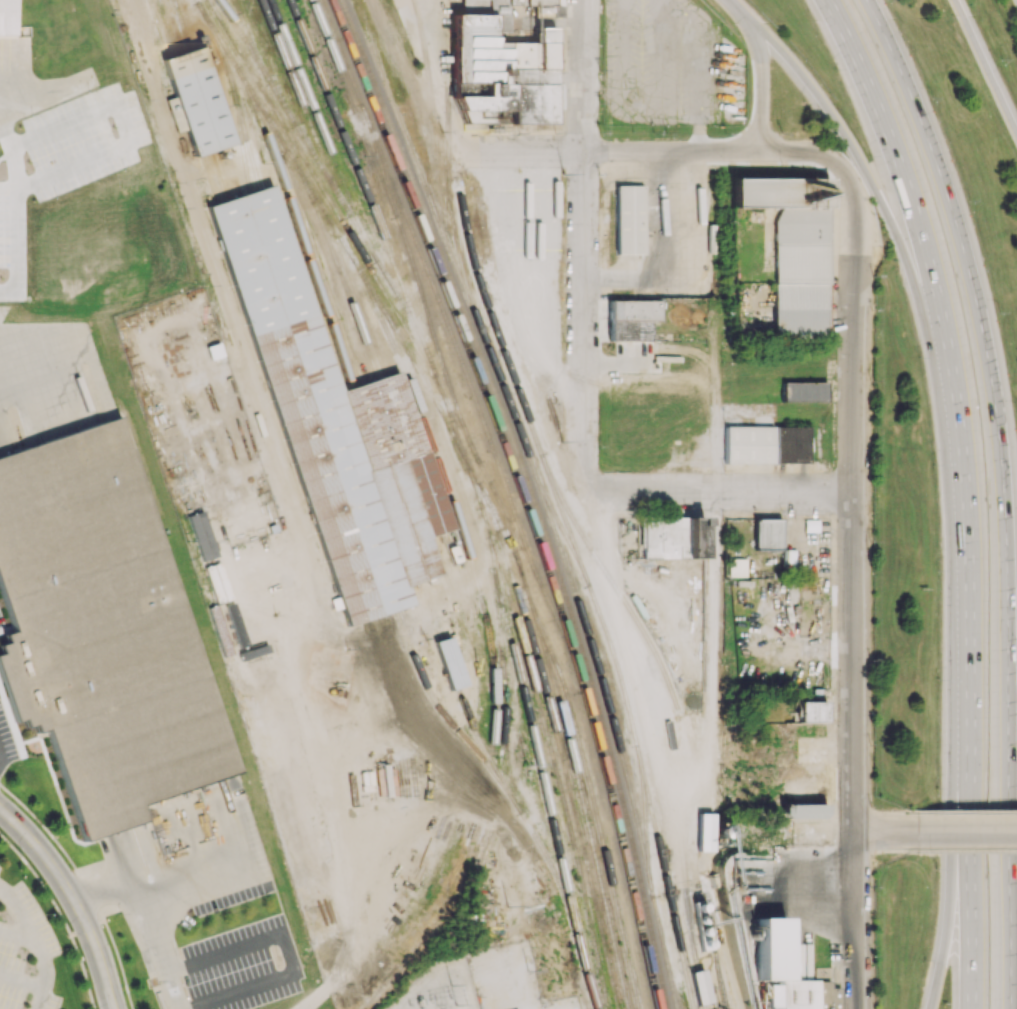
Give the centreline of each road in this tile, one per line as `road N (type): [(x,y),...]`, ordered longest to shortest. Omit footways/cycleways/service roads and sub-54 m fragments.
road 1 (motorway): [(1012,799),(1007,546),(991,367),(928,139),(867,0)]
road 2 (residential): [(834,162),(846,178),(854,224),(855,832)]
road 3 (motorway): [(745,18),(812,89),(887,210),(959,453)]
road 4 (residential): [(583,0),(584,454),(597,483)]
road 5 (motorway): [(829,0),(899,162),(929,263),(959,453)]
road 6 (residential): [(834,162),(802,151),(462,150)]
road 7 (motorway): [(959,453),(968,741)]
road 8 (motorway): [(968,741),(971,1008)]
road 9 (residential): [(854,492),(617,491),(597,483)]
road 10 (tertiary): [(113,1008),(85,920),(0,808)]
road 11 (residential): [(597,483),(642,692)]
road 12 (motorway): [(1014,1008),(1012,799)]
road 13 (residential): [(855,832),(857,1008)]
road 14 (motorway): [(958,844),(929,1008)]
road 15 (residential): [(401,0),(462,150)]
road 16 (motorway): [(1016,130),(952,0)]
road 17 (motorway): [(745,18),(761,70),(761,151)]

